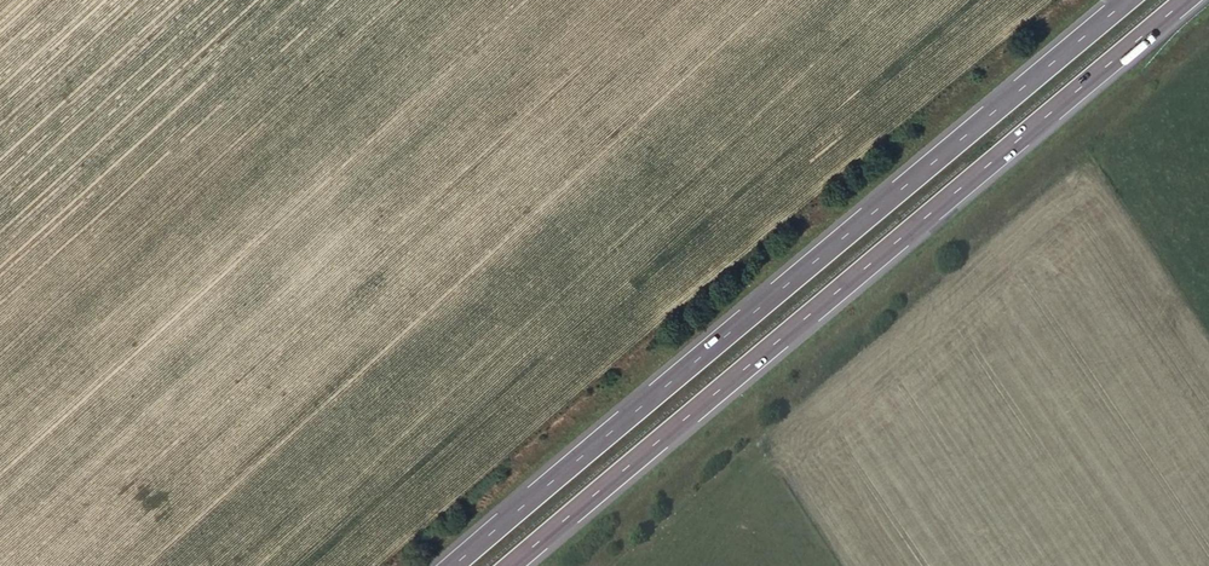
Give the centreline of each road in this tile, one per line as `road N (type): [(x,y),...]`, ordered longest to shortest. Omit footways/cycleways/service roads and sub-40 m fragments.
road 1 (motorway): [(1127,0),(451,565)]
road 2 (motorway): [(510,565),(1185,0)]

